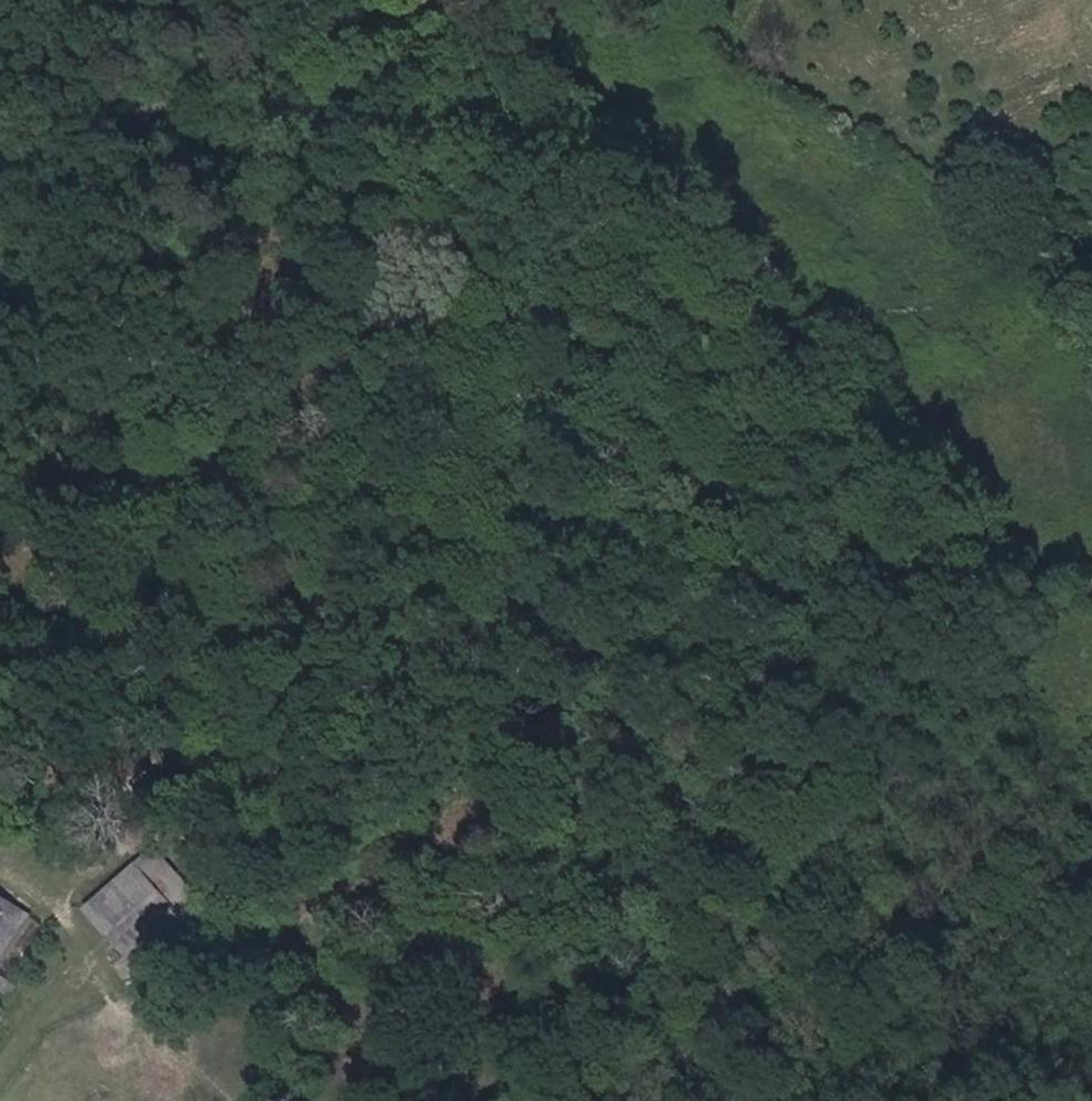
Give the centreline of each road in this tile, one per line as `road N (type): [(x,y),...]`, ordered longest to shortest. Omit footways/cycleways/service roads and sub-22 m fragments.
road 1 (unclassified): [(0,164),(461,0)]

